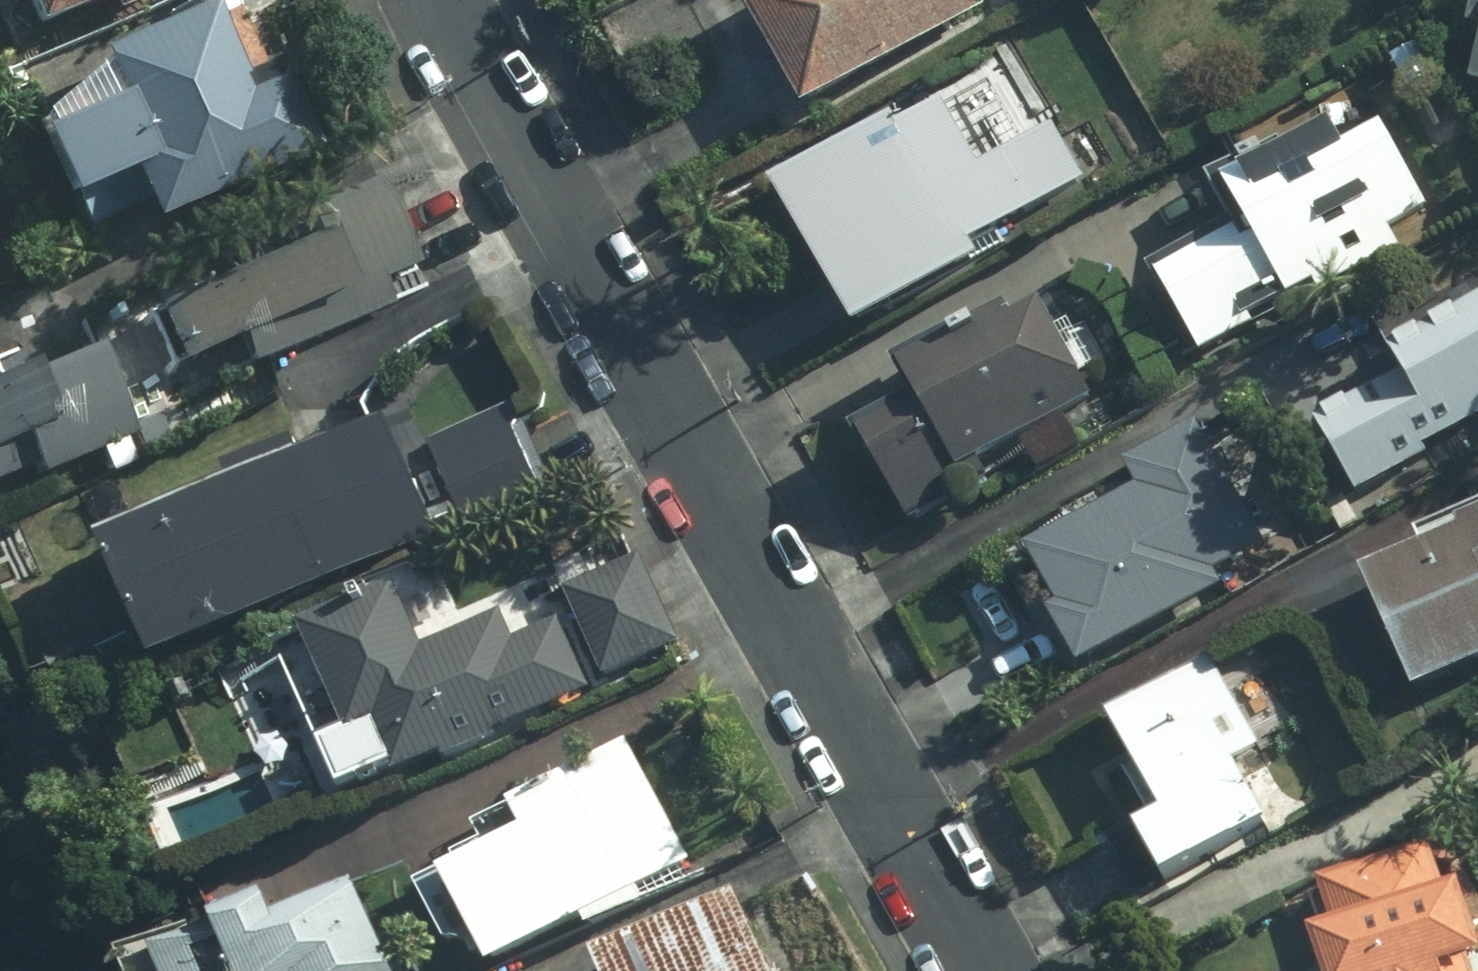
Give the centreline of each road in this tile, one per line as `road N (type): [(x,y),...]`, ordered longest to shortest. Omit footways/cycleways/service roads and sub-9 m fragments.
road 1 (residential): [(987,970),(437,0)]

